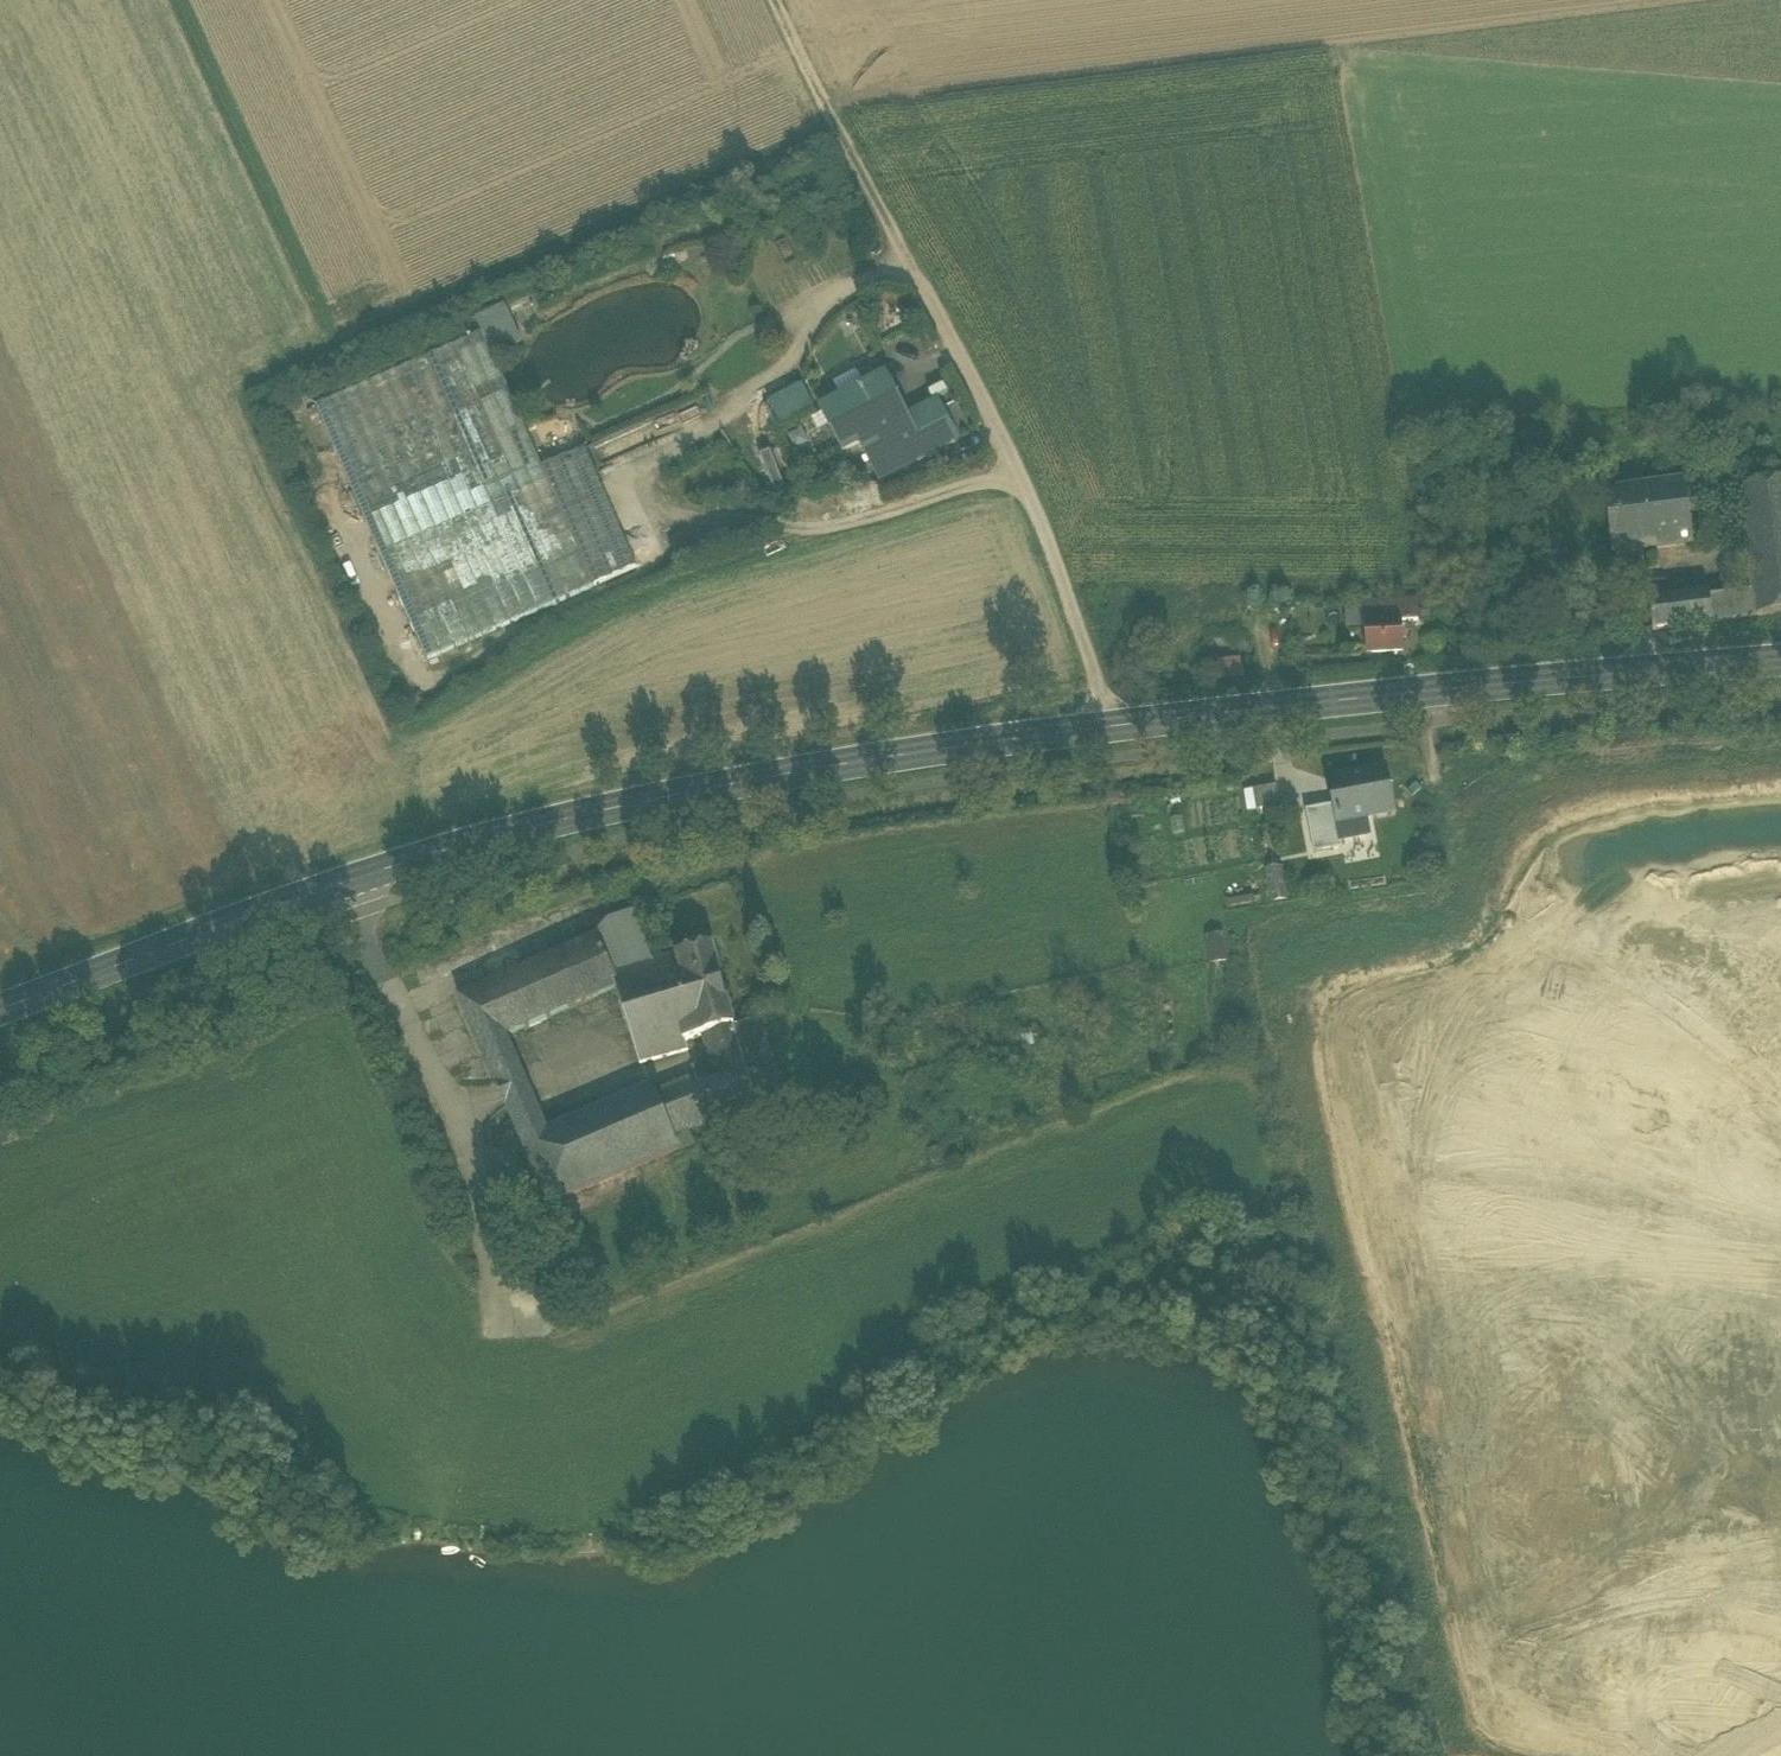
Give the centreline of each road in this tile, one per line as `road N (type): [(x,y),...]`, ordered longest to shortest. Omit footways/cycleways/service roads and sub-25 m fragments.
road 1 (tertiary): [(1780,661),(1109,726),(610,808),(339,883),(0,1009)]
road 2 (track): [(777,0),(828,118),(1011,458),(1080,609),(1109,726)]

